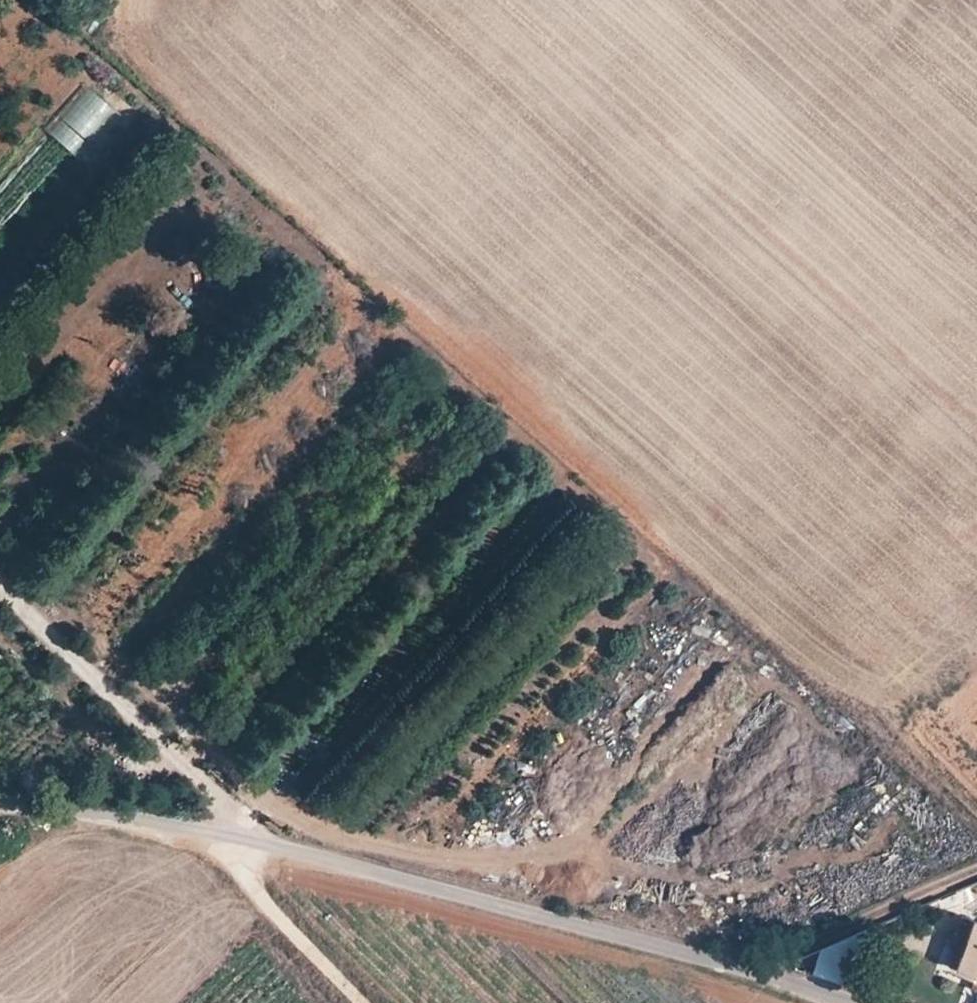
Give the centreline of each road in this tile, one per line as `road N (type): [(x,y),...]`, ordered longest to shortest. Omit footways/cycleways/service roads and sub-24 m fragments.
road 1 (tertiary): [(277,849),(679,956),(806,1002)]
road 2 (unclassified): [(0,588),(277,849)]
road 3 (tertiary): [(0,825),(277,849)]

